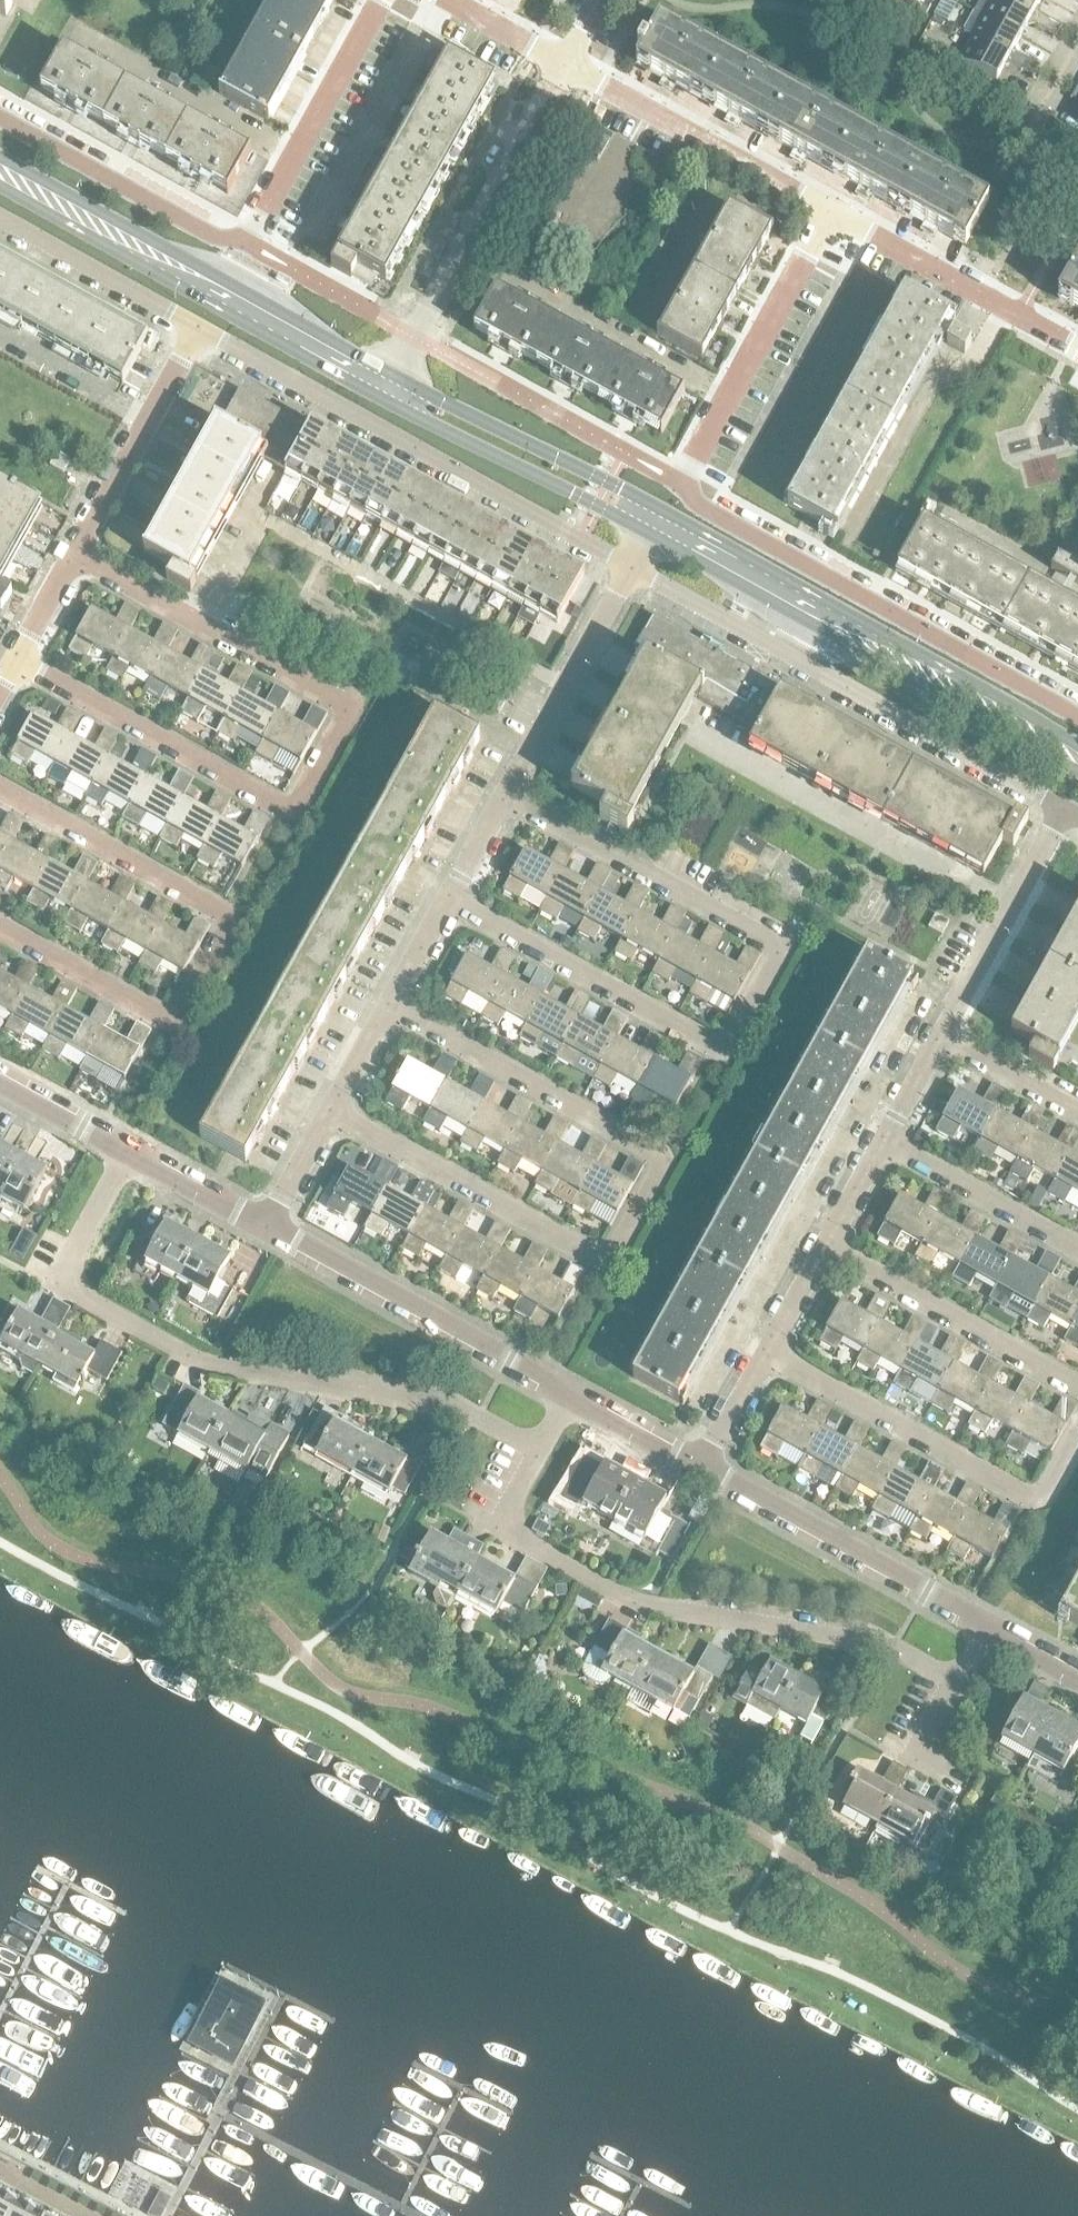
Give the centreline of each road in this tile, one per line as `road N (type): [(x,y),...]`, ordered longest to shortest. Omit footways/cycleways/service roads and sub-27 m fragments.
road 1 (residential): [(387,1002),(670,1156),(613,1262),(330,1106)]
road 2 (residential): [(1077,715),(691,496),(688,470),(828,213)]
road 3 (residential): [(505,794),(785,949),(730,1049),(446,897)]
road 4 (residential): [(76,551),(351,704),(297,808),(20,656)]
road 5 (residential): [(0,783),(236,913),(177,1021),(0,925)]
road 6 (residential): [(701,1465),(265,1224)]
road 7 (residential): [(630,568),(196,326)]
road 8 (residential): [(1064,809),(630,568)]
road 9 (tertiary): [(647,533),(1077,772)]
road 10 (tertiary): [(1077,741),(661,507)]
road 11 (tertiary): [(393,376),(0,153)]
road 12 (tertiary): [(0,184),(382,398)]
road 13 (residential): [(1077,1676),(701,1465)]
road 14 (residential): [(1077,1442),(1046,1503),(766,1350)]
road 15 (residential): [(393,376),(564,64)]
road 16 (residential): [(564,64),(828,213)]
road 17 (residential): [(265,1224),(0,1080)]
road 18 (tertiary): [(661,507),(393,376)]
road 19 (tertiary): [(382,398),(647,533)]
road 20 (residential): [(825,1244),(1077,1380)]
road 21 (residential): [(828,213),(1077,349)]
road 22 (residential): [(239,242),(257,226),(382,0)]
road 23 (residential): [(239,242),(221,240),(0,118)]
road 24 (residential): [(505,794),(630,568)]
road 25 (residential): [(940,1035),(1064,809)]
road 26 (residential): [(76,551),(196,326)]
road 27 (residential): [(196,326),(0,215)]
road 28 (residential): [(1077,1244),(883,1139)]
road 29 (residential): [(940,1035),(1077,1109)]
road 30 (residential): [(265,1224),(330,1106)]
road 31 (residential): [(701,1465),(766,1350)]
road 32 (residential): [(564,64),(449,0)]
road 33 (residential): [(766,1350),(825,1244)]
road 34 (residential): [(387,1002),(446,897)]
road 35 (residential): [(825,1244),(883,1139)]

